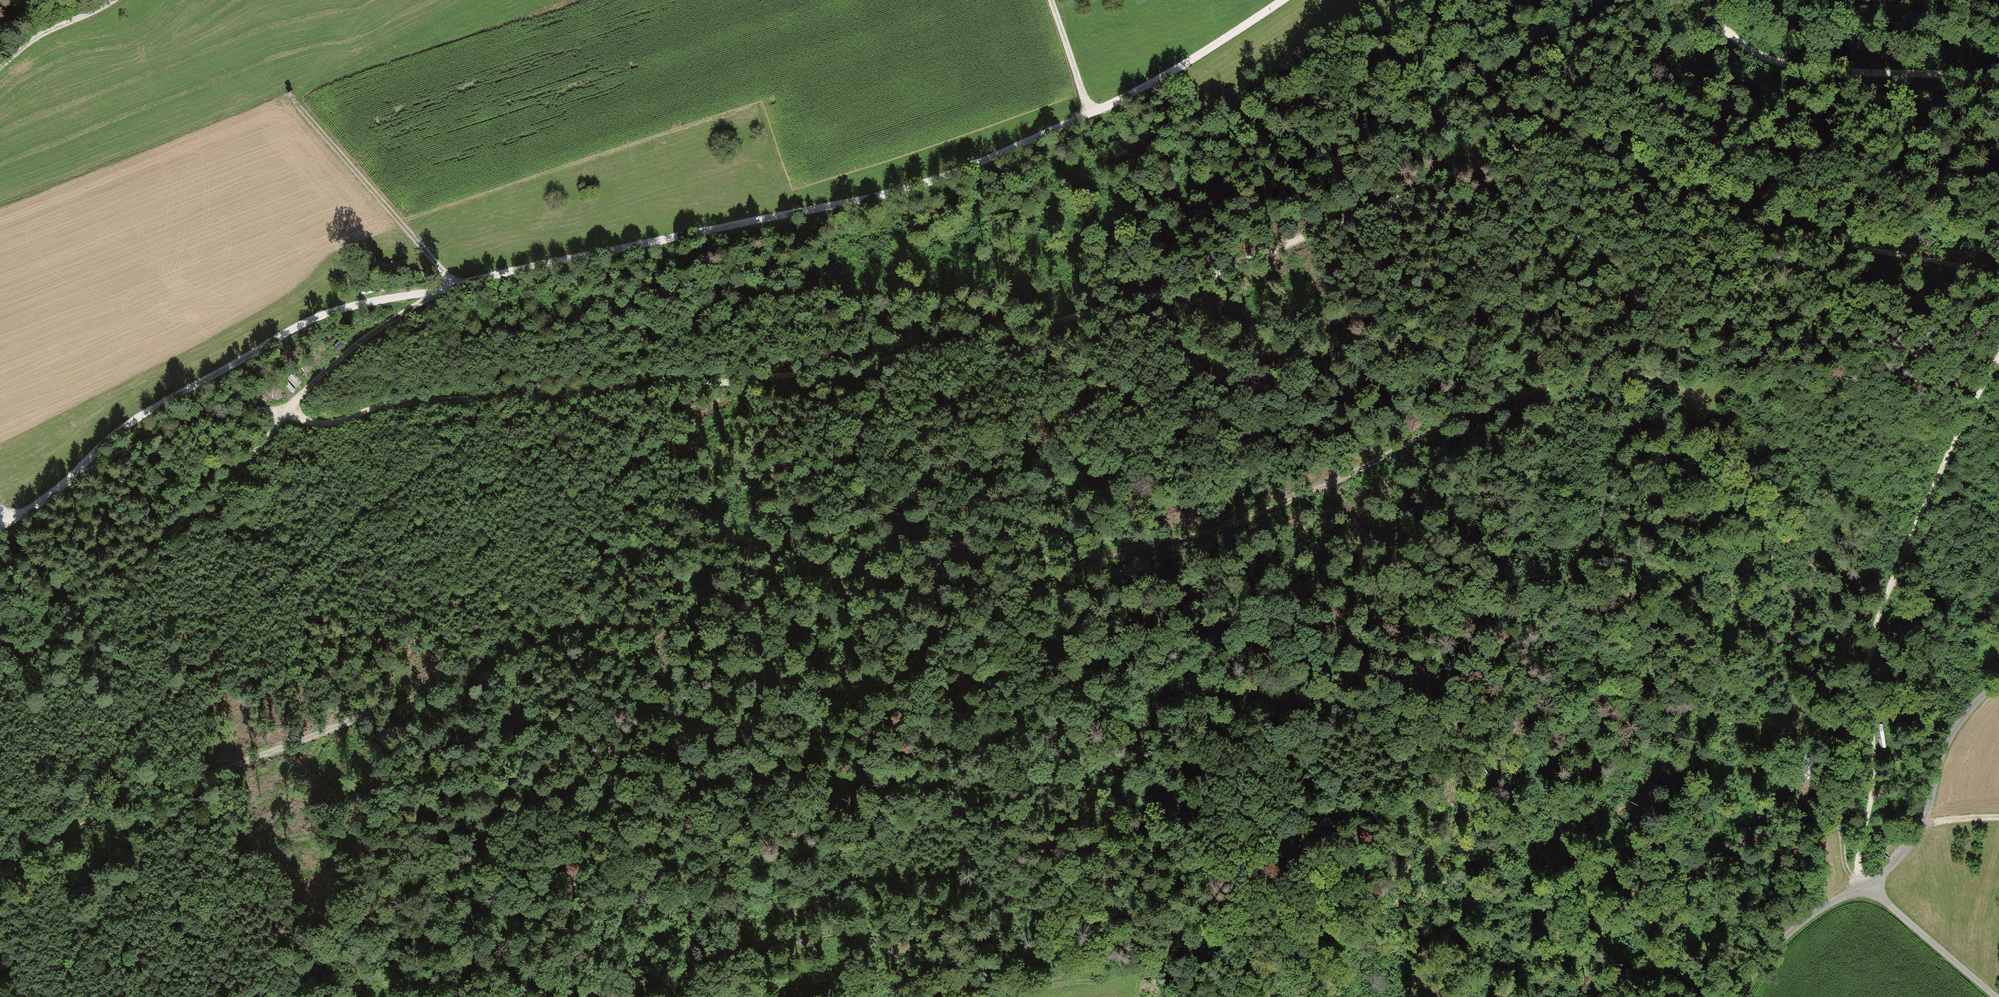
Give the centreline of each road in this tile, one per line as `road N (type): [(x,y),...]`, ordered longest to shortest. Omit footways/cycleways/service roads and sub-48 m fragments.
road 1 (track): [(1998,285),(1951,264),(1760,229),(1678,198),(1578,143),(1547,140),(1217,273),(906,360),(793,380),(395,405),(327,422),(261,412),(166,437),(79,473)]
road 2 (track): [(0,868),(46,840),(579,635),(741,591),(978,559),(1119,557),(1181,543),(1227,532),(1462,420),(1579,383),(1648,376),(1703,401)]
road 3 (track): [(0,530),(79,473),(114,434),(329,312),(941,178),(1149,85),(1283,0)]
road 4 (track): [(579,635),(1009,464),(1051,434),(1446,322),(1581,316),(1643,334),(1706,373),(1717,394)]
road 5 (track): [(1014,996),(1078,974),(1136,973),(1324,856),(1411,775),(1477,674),(1569,583),(1589,552),(1629,431),(1651,416),(1698,423),(1706,419),(1703,401)]
road 6 (track): [(900,573),(784,645),(763,679),(791,691),(854,696),(945,687),(1064,643),(1246,621),(1355,626),(1483,669)]
road 7 (track): [(793,380),(722,414),(578,514),(422,636),(349,706),(153,996)]
road 8 (track): [(1703,401),(1739,393),(1761,445),(1762,476),(1672,793),(1665,875),(1674,889),(1691,889),(1730,855),(1771,799),(1802,784),(1827,801),(1842,863),(1866,887)]
road 9 (track): [(97,930),(270,847),(496,812),(557,791),(645,751),(763,679)]
road 10 (track): [(1339,218),(1483,82),(1566,26),(1611,7),(1634,16),(1694,72),(1752,95),(1899,85),(1925,75)]
road 11 (track): [(561,394),(474,439),(386,500),(186,688),(66,832)]
road 12 (track): [(0,685),(241,474),(301,393),(433,293)]
road 13 (track): [(1866,887),(1859,847),(1876,766),(1874,639),(1927,500),(1998,357)]
road 14 (track): [(472,996),(500,939),(594,877),(757,794),(883,762),(940,758)]
road 15 (track): [(1282,244),(1254,282),(1096,407),(986,509),(923,548)]
road 16 (track): [(907,996),(884,948),(846,933),(626,985),(562,980),(517,996)]
road 17 (track): [(1704,0),(1741,47),(1781,65),(1998,84)]
road 18 (track): [(209,776),(121,892),(60,996)]
road 19 (unclassified): [(1998,674),(1940,750),(1919,833),(1866,887)]
road 20 (track): [(453,286),(288,99)]
road 21 (track): [(1737,996),(1789,931),(1866,887)]
road 22 (track): [(1993,996),(1866,887)]
road 23 (track): [(1314,863),(1325,876),(1322,900),(1300,996)]
road 24 (track): [(0,934),(86,824)]
road 25 (track): [(0,66),(110,0)]
road 26 (track): [(1089,115),(1048,0)]

